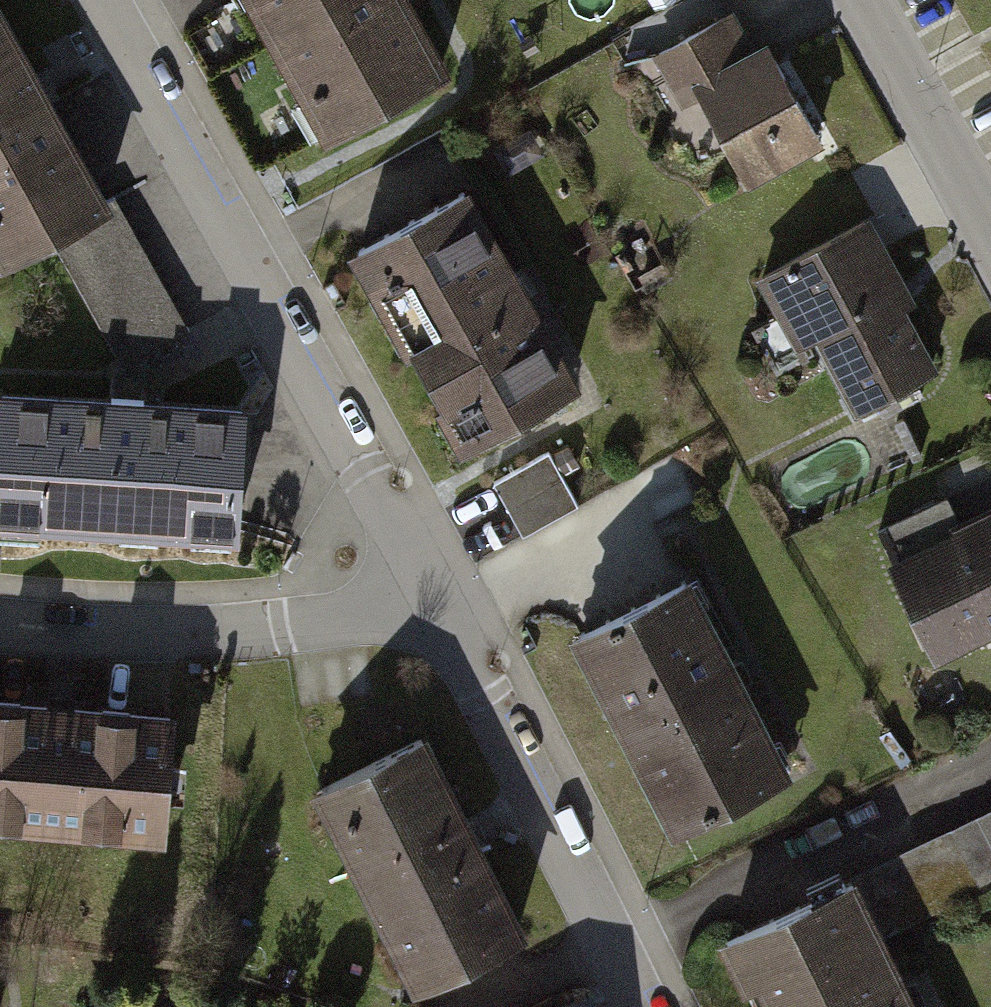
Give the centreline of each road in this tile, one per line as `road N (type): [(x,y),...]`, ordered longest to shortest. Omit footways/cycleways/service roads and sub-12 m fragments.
road 1 (residential): [(112,0),(261,269),(422,590)]
road 2 (residential): [(422,590),(639,1006)]
road 3 (residential): [(0,627),(185,636),(422,590)]
road 4 (tertiary): [(864,0),(990,233)]

